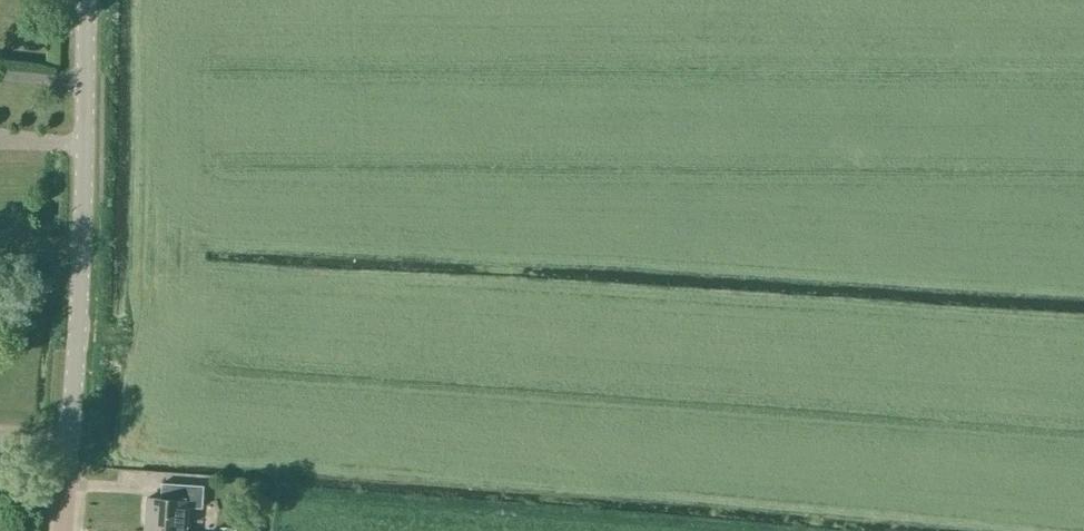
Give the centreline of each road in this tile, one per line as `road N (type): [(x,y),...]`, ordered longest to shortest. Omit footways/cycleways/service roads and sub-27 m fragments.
road 1 (tertiary): [(62,530),(78,328),(87,0)]

